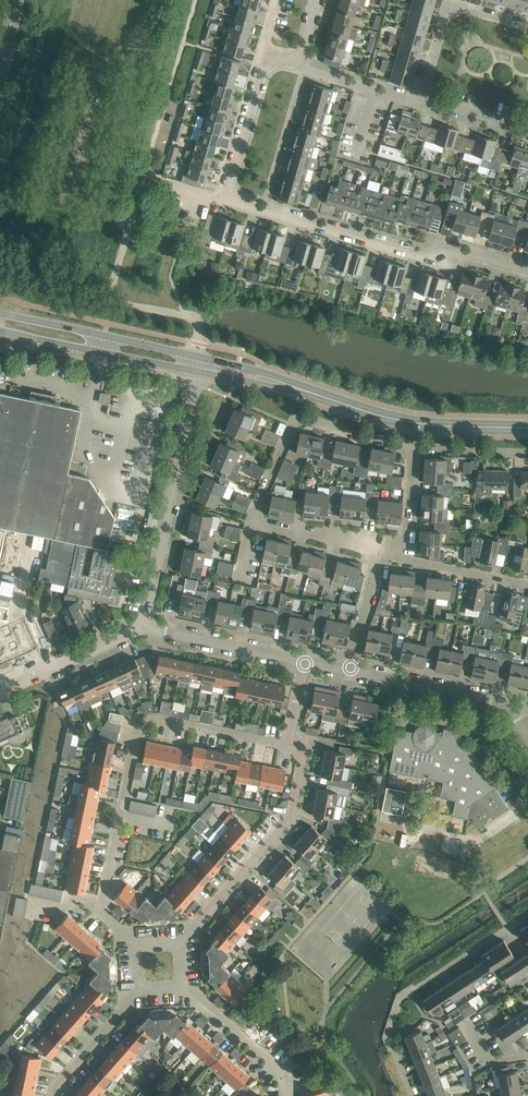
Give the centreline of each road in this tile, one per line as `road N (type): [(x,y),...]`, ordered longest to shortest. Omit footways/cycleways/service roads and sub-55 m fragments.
road 1 (residential): [(527,272),(443,248),(425,257),(231,197),(272,60)]
road 2 (residential): [(292,745),(138,723),(103,905)]
road 3 (residential): [(144,631),(199,371)]
road 4 (residential): [(181,944),(296,814),(308,748),(292,745)]
road 5 (tertiary): [(527,428),(400,420),(306,388)]
road 6 (residential): [(414,445),(304,419),(253,515)]
road 7 (residential): [(527,755),(497,709),(350,669)]
road 8 (tertiary): [(202,356),(0,311)]
road 9 (tertiary): [(0,333),(199,371)]
road 10 (residential): [(527,26),(452,8),(422,101)]
road 11 (residential): [(305,661),(144,631)]
road 12 (residential): [(0,693),(144,631)]
road 13 (residential): [(291,1095),(287,1074),(185,990)]
road 14 (residential): [(383,545),(253,515)]
road 15 (residential): [(54,1095),(136,994)]
road 16 (residential): [(527,587),(404,565)]

